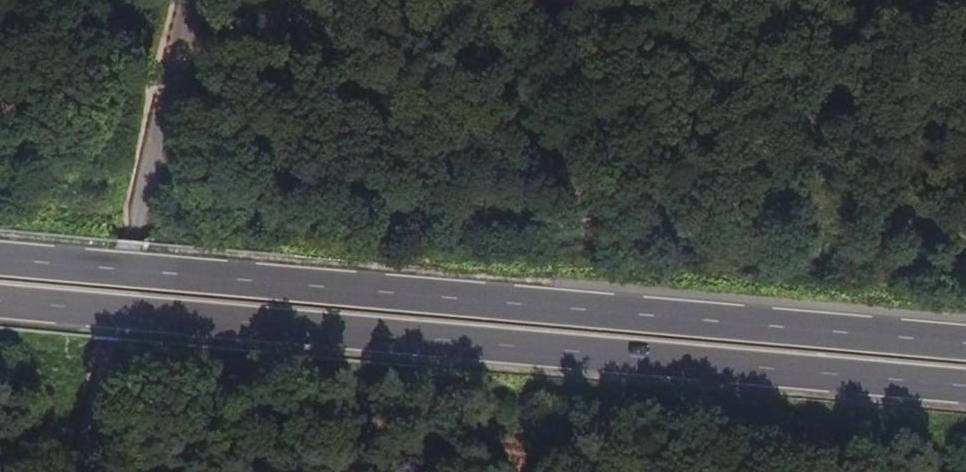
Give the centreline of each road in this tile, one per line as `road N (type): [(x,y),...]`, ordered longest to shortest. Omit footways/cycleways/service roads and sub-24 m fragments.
road 1 (primary): [(965,346),(0,261)]
road 2 (primary): [(0,302),(965,385)]
road 3 (unclassified): [(194,0),(76,471)]

